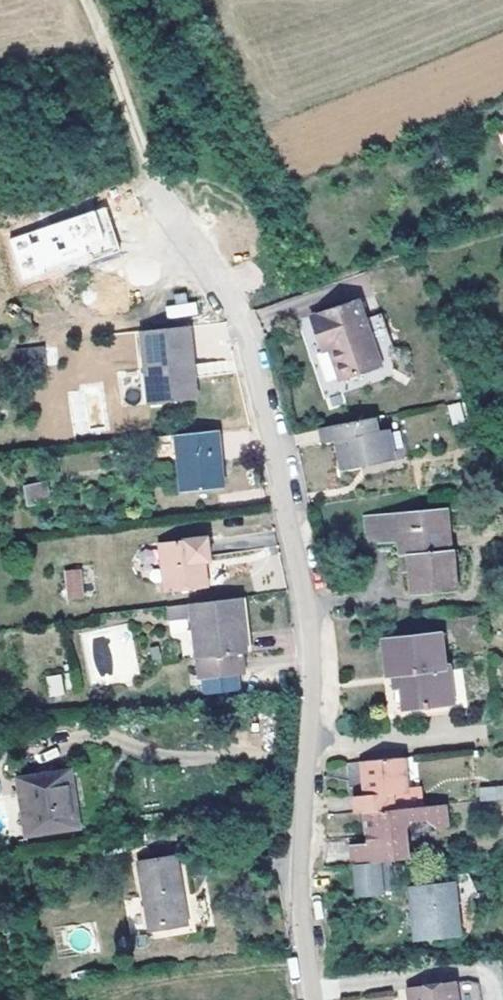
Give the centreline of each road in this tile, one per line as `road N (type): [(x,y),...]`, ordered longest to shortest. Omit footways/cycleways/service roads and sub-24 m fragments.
road 1 (residential): [(312,999),(298,897),(313,700),(306,613),(233,307),(153,193)]
road 2 (track): [(238,327),(502,231)]
road 3 (track): [(153,193),(79,0)]

